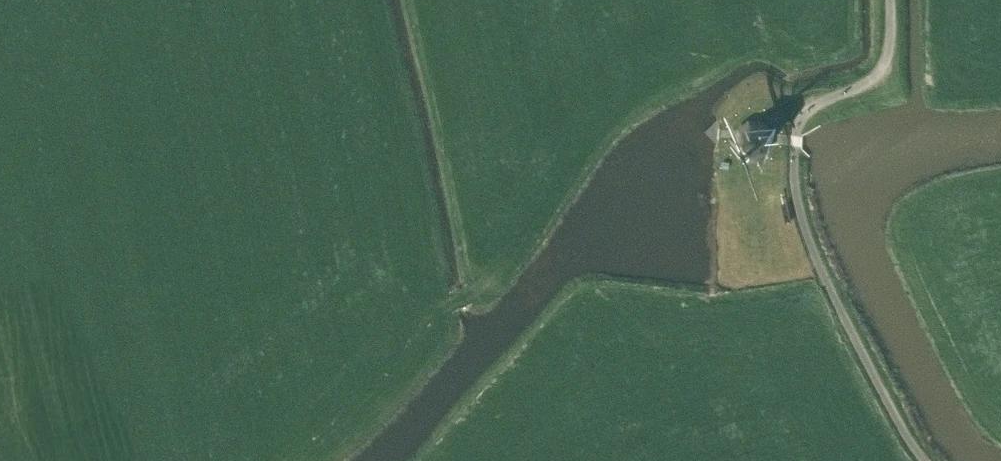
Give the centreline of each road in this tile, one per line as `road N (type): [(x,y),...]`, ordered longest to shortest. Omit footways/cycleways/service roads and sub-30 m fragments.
road 1 (unclassified): [(928,460),(832,294),(795,182),(796,134),(805,113),(883,67),(890,0)]

